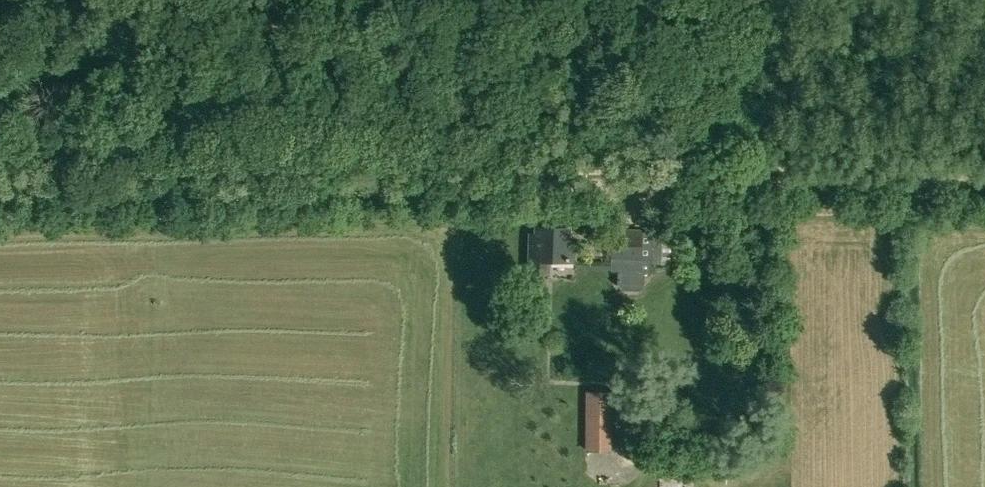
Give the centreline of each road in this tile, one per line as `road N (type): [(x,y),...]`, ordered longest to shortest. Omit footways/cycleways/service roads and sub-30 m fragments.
road 1 (track): [(0,192),(984,176)]

